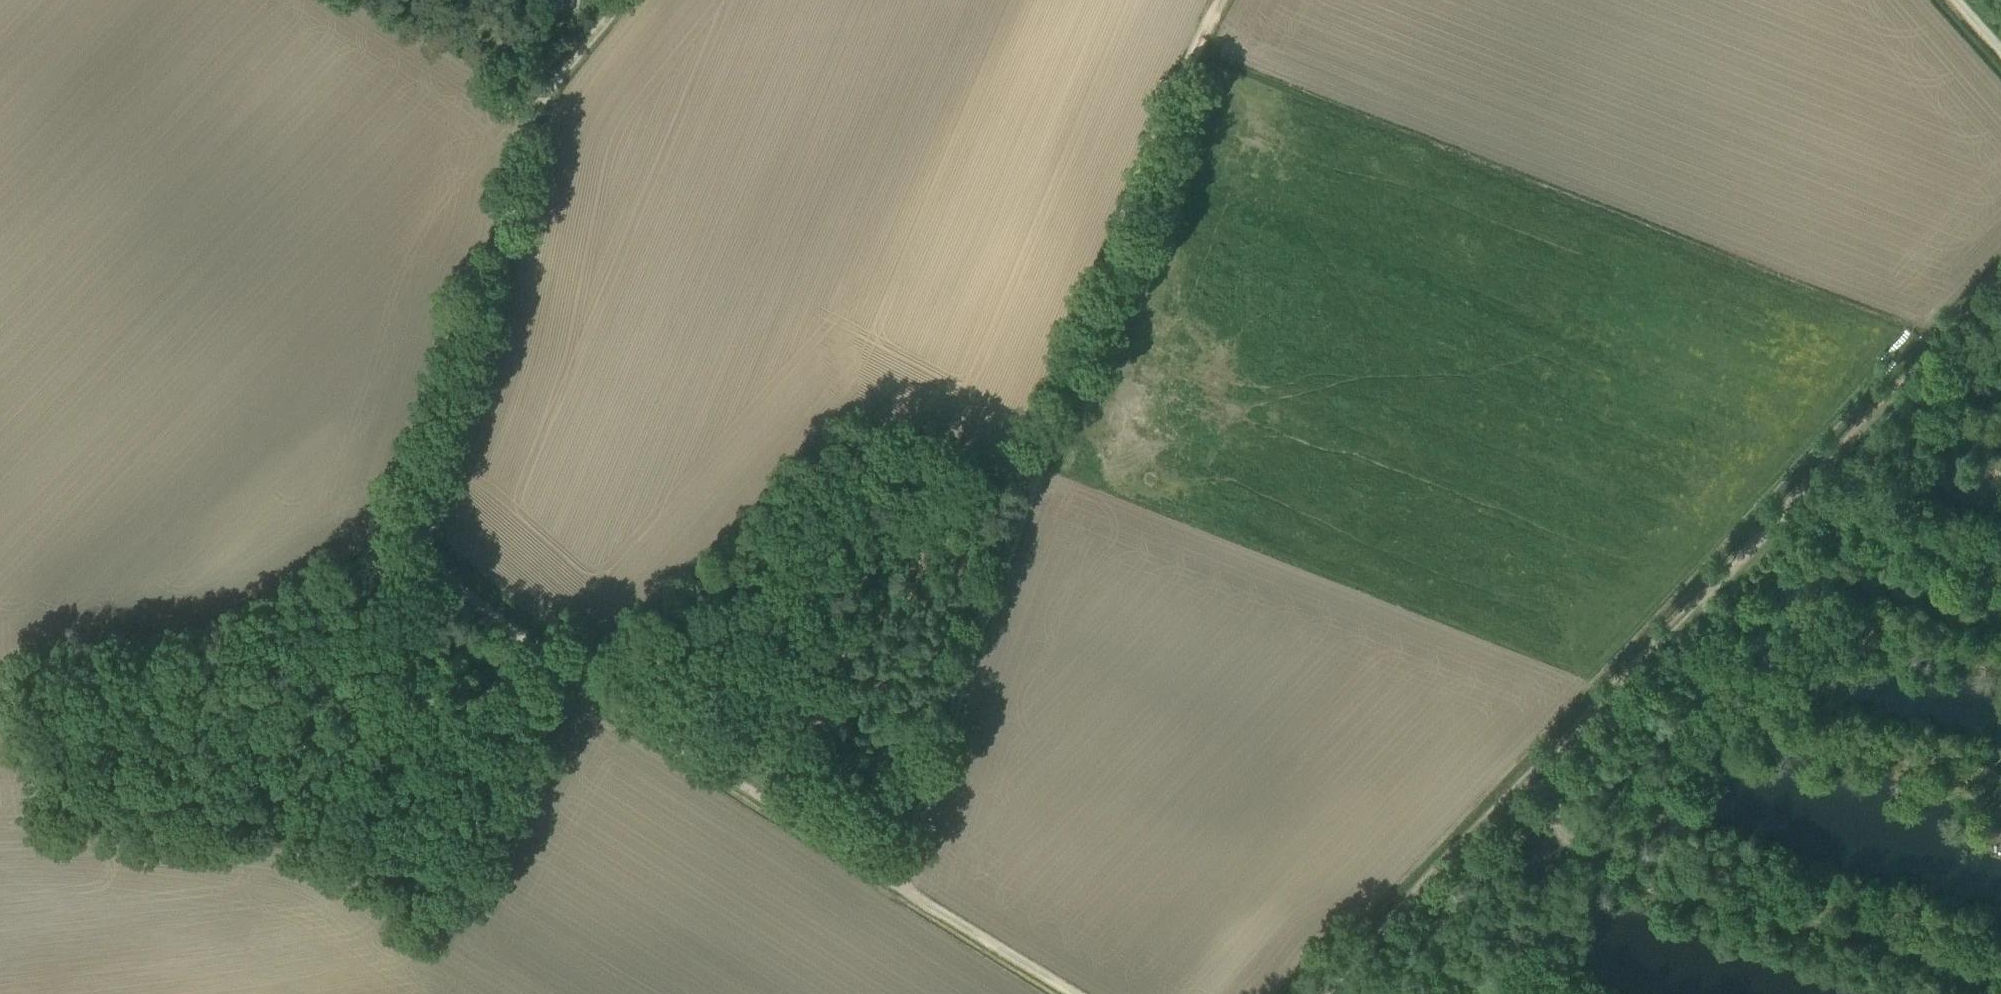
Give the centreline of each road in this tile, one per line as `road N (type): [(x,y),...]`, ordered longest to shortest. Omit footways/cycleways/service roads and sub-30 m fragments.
road 1 (track): [(1072,993),(599,696),(420,541),(413,513),(521,150),(609,0)]
road 2 (track): [(2000,275),(1325,993)]
road 3 (track): [(1222,0),(967,628),(936,754),(888,878)]

